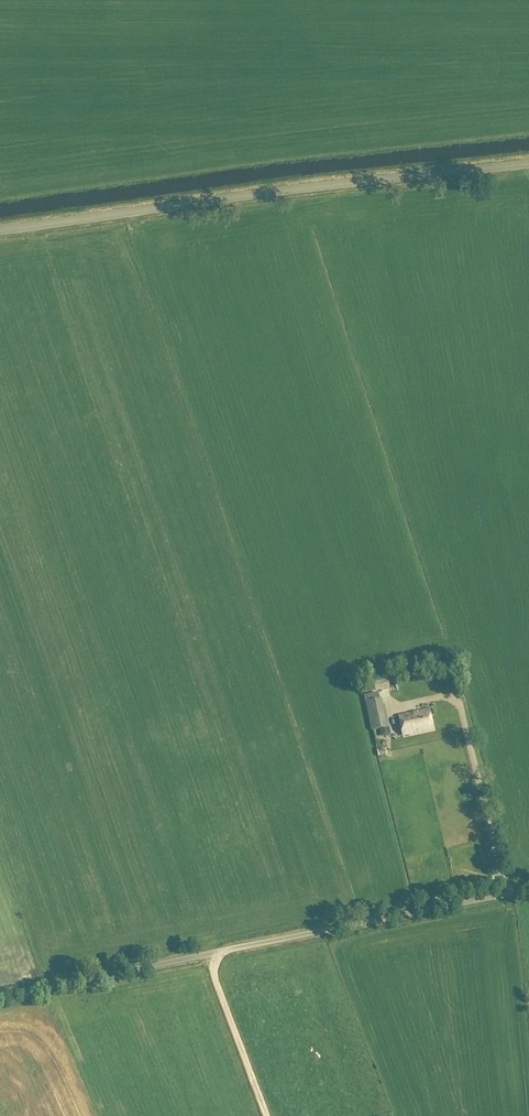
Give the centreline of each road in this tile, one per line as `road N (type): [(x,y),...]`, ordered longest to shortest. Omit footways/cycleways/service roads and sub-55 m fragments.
road 1 (unclassified): [(0,995),(528,888)]
road 2 (unclassified): [(0,233),(528,166)]

